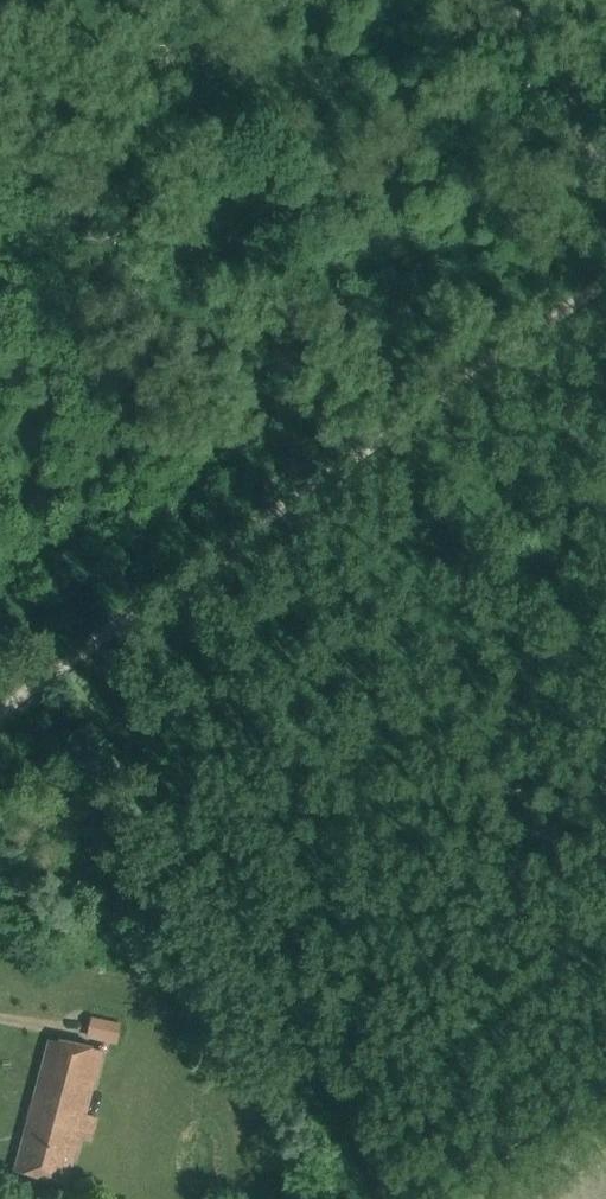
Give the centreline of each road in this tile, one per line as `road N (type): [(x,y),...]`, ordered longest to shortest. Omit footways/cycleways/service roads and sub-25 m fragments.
road 1 (track): [(605,284),(86,649),(0,725)]
road 2 (tertiary): [(605,169),(520,0)]

